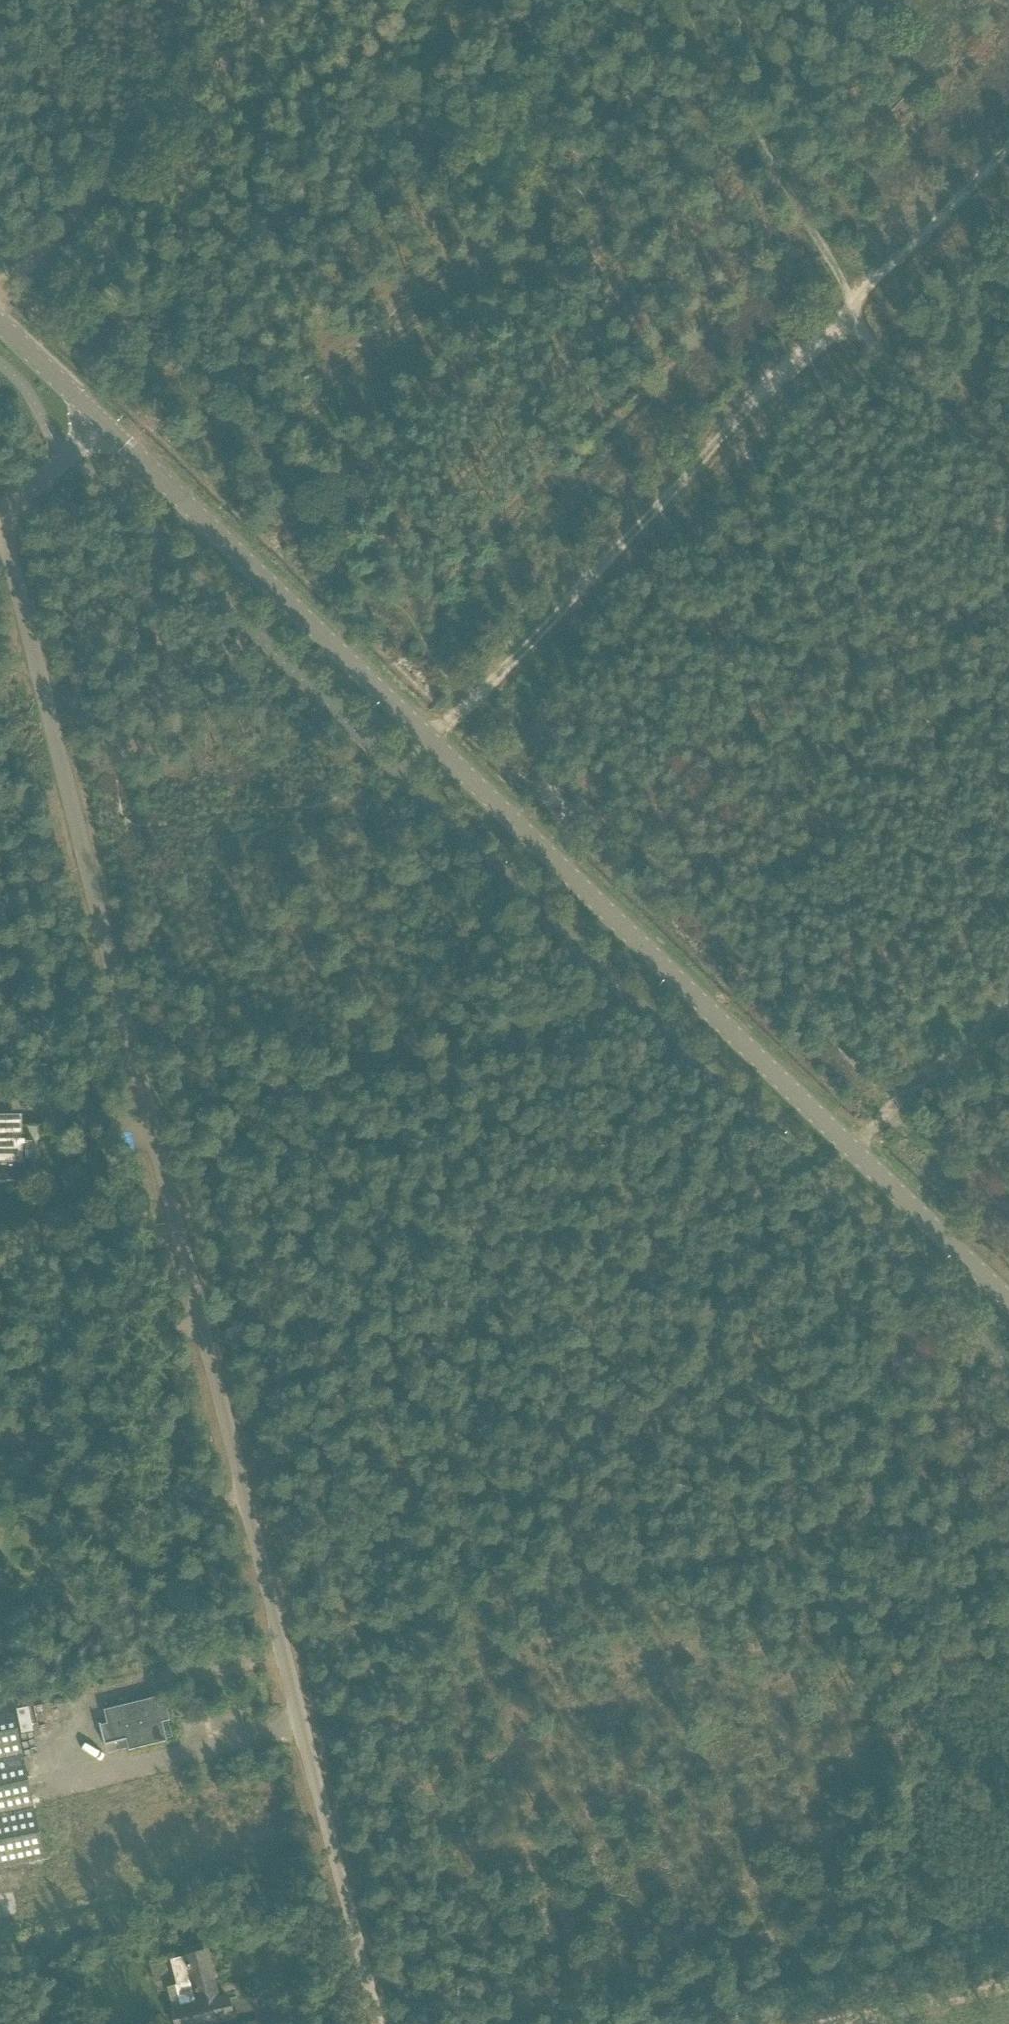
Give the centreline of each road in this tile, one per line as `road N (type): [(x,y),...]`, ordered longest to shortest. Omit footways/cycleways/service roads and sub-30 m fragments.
road 1 (unclassified): [(373,2023),(204,1380),(0,528)]
road 2 (tertiary): [(1008,1303),(105,425)]
road 3 (track): [(844,301),(431,748)]
road 4 (track): [(285,0),(28,271)]
road 5 (track): [(1008,1984),(828,2023)]
road 6 (tertiary): [(105,425),(0,326)]
road 7 (track): [(822,1181),(924,1083)]
road 8 (tertiary): [(0,516),(105,425)]

